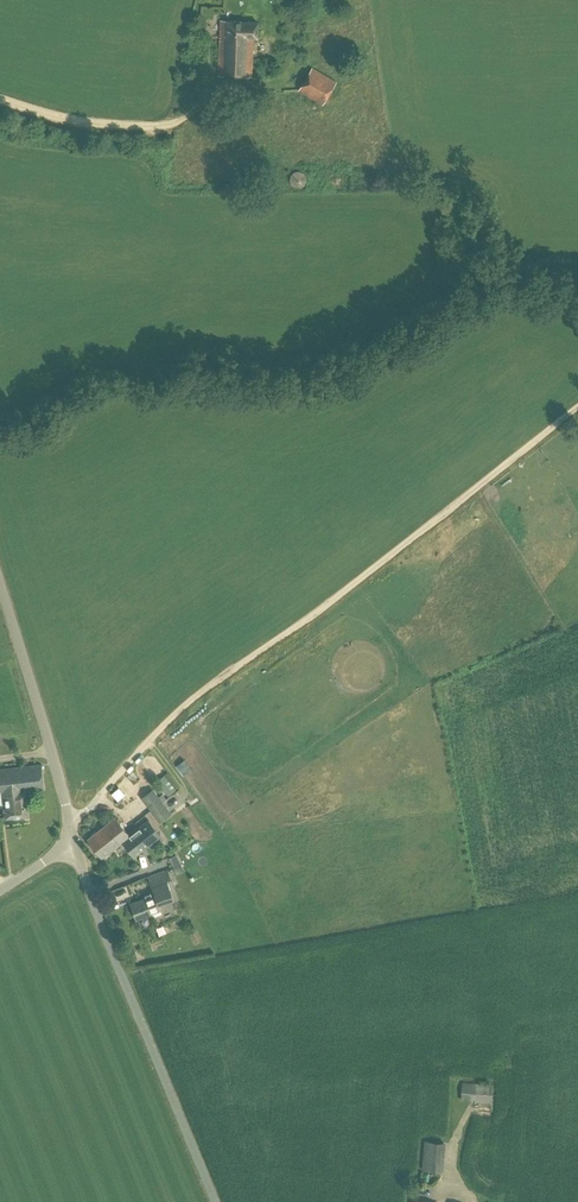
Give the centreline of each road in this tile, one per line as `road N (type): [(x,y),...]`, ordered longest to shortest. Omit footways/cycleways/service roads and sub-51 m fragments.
road 1 (track): [(577,408),(327,605),(210,684),(71,821)]
road 2 (unclassified): [(215,1201),(104,935),(76,843)]
road 3 (unclassified): [(287,84),(219,87),(169,125),(70,120),(0,100)]
road 4 (unclassified): [(76,843),(0,586)]

